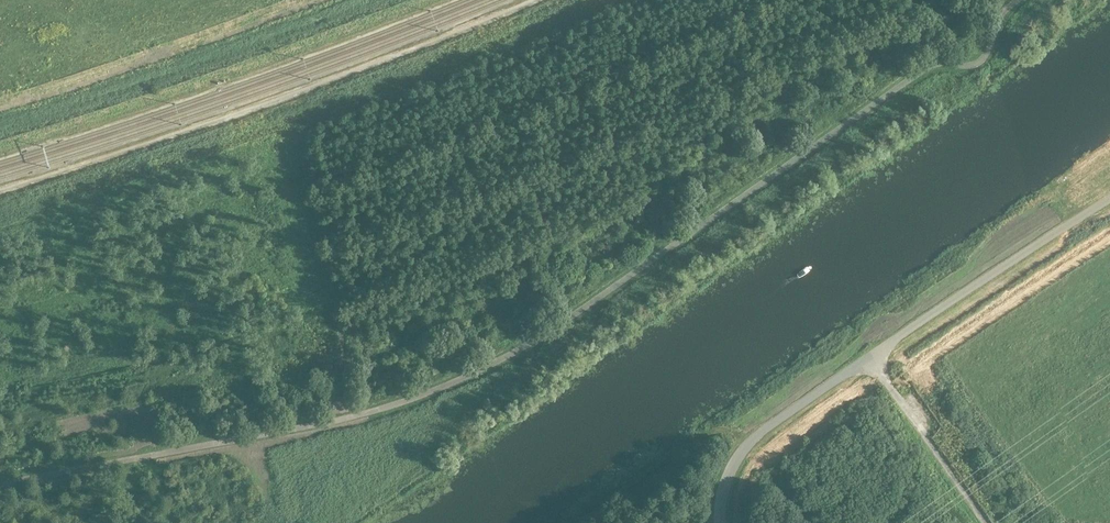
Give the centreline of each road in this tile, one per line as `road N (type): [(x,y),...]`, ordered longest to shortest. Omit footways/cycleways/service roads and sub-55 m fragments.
road 1 (track): [(0,192),(302,92),(540,0)]
road 2 (tertiary): [(721,522),(728,480),(759,434),(1109,199)]
road 3 (track): [(0,226),(396,95)]
road 4 (track): [(870,357),(987,522)]

